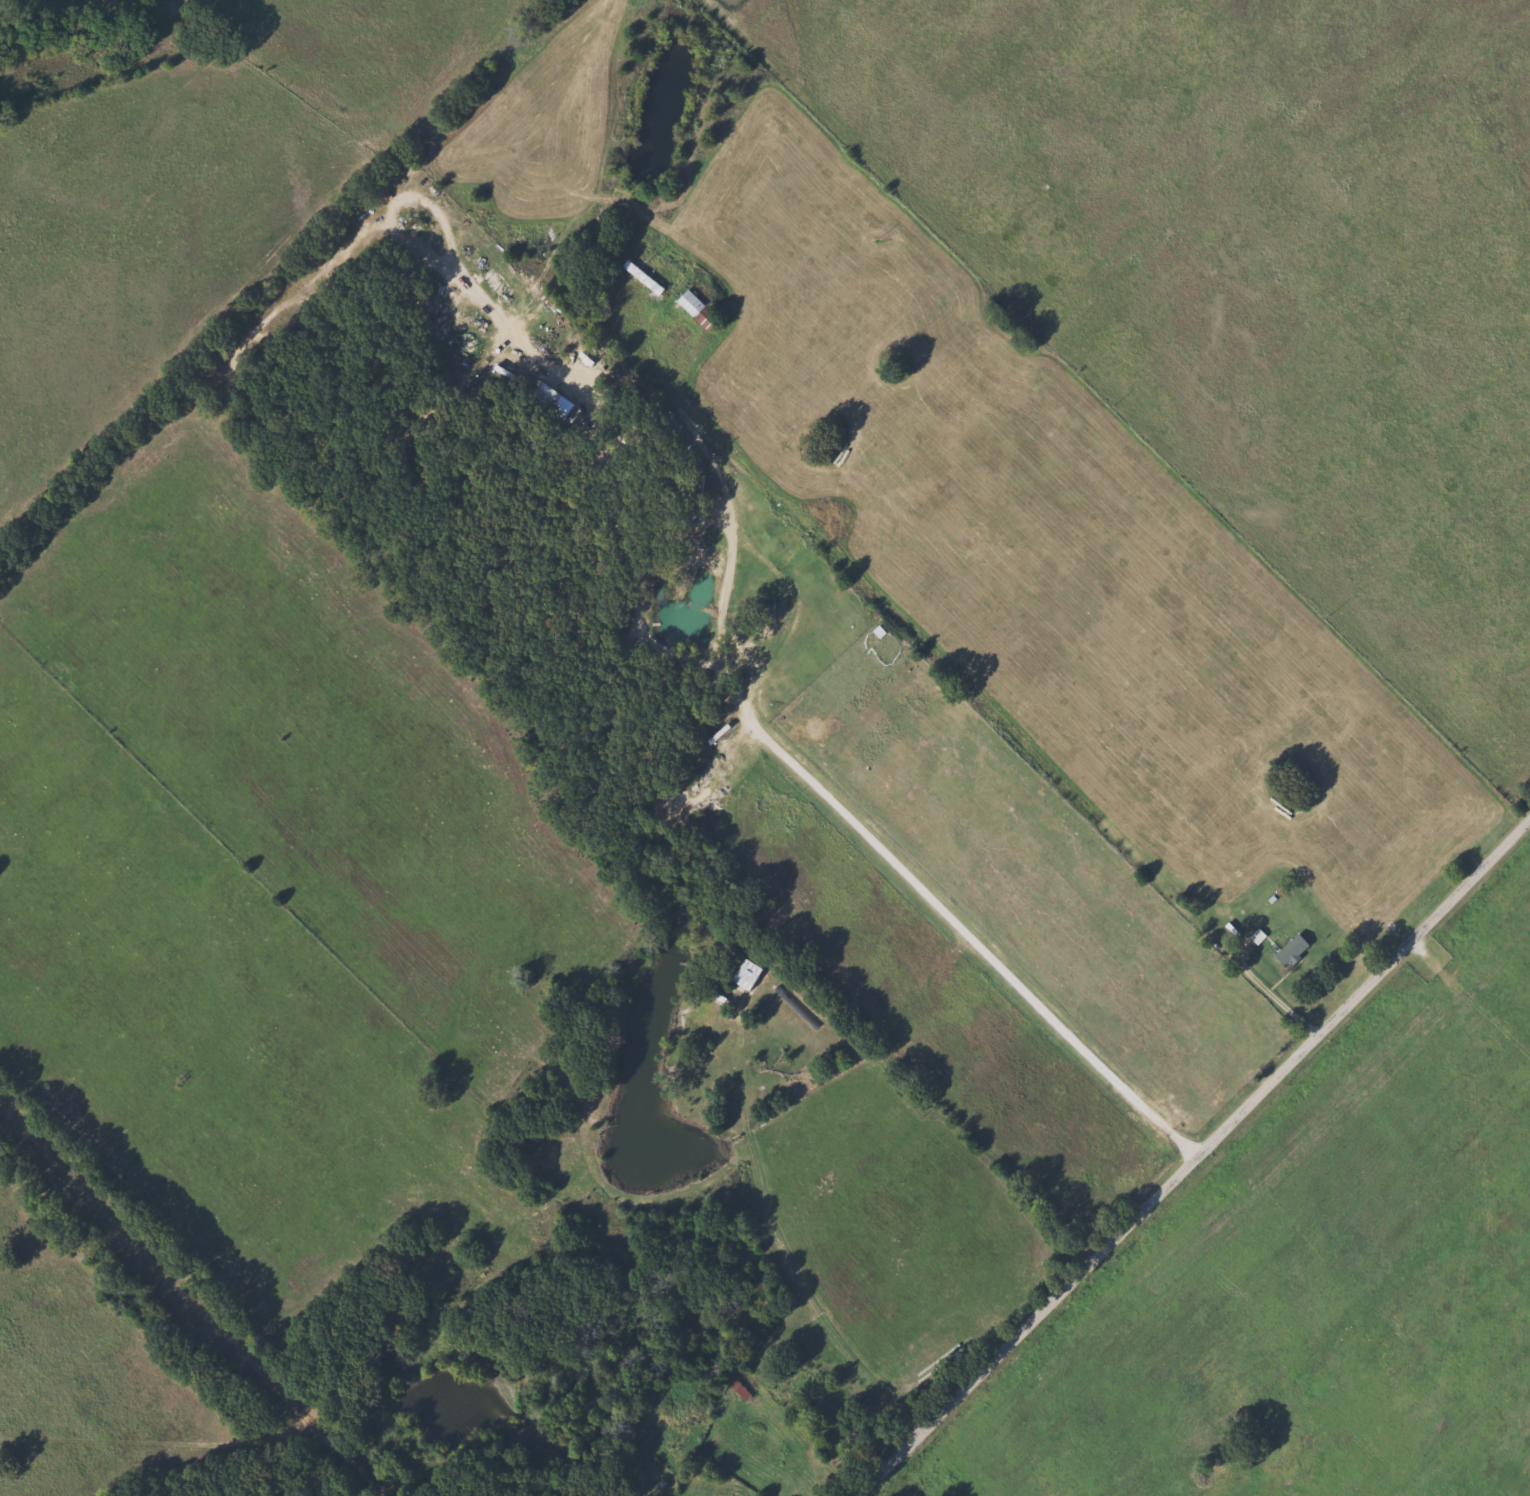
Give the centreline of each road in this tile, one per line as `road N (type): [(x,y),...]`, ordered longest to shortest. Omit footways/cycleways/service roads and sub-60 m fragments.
road 1 (residential): [(857,1495),(1529,814)]
road 2 (residential): [(1251,927),(1244,964),(1222,939),(1219,918),(1245,915),(1251,927)]

